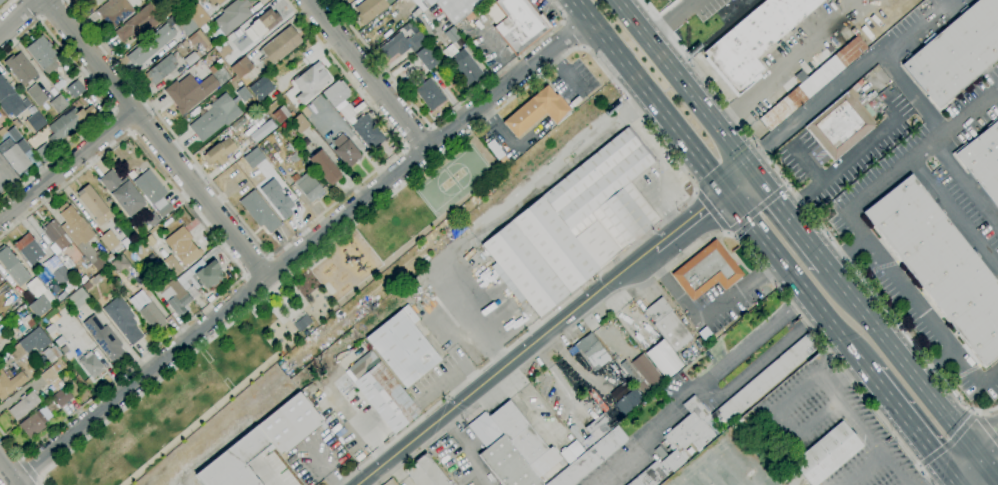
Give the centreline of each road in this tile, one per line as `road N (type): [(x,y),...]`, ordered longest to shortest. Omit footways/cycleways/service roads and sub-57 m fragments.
road 1 (residential): [(590,19),(15,483)]
road 2 (tertiary): [(656,254),(603,287),(357,484)]
road 3 (residential): [(44,0),(267,280)]
road 4 (primary): [(979,462),(826,266)]
road 5 (primary): [(575,0),(729,195)]
road 6 (primary): [(729,195),(866,369)]
road 7 (primary): [(746,164),(617,0)]
road 8 (residential): [(307,0),(425,150)]
road 9 (residential): [(133,113),(0,220)]
road 10 (primary): [(866,369),(956,481)]
road 11 (primary): [(826,266),(746,164)]

